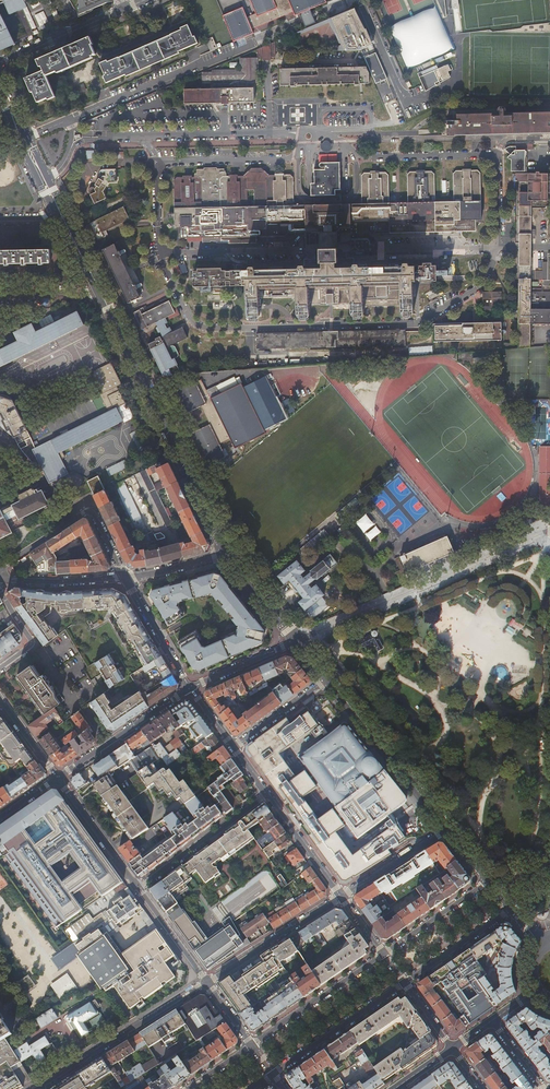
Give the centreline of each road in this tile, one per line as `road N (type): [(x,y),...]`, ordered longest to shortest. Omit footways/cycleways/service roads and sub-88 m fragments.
road 1 (secondary): [(98,290),(228,553)]
road 2 (residential): [(99,137),(308,136)]
road 3 (residential): [(257,41),(71,122)]
road 4 (residential): [(36,1088),(206,982)]
road 5 (secondary): [(328,679),(448,829)]
road 6 (residential): [(2,566),(87,512),(126,579)]
road 7 (residential): [(384,952),(251,1045)]
road 8 (residential): [(58,779),(192,688)]
road 9 (residential): [(273,1074),(405,983)]
road 10 (residential): [(138,889),(266,793)]
road 11 (residential): [(206,982),(342,898)]
road 12 (residential): [(58,779),(138,889)]
road 13 (residential): [(405,983),(512,909)]
road 14 (residential): [(342,898),(266,793)]
road 15 (residential): [(192,688),(126,579)]
road 16 (residential): [(489,880),(384,952)]
road 17 (residential): [(342,898),(448,829)]
road 18 (residential): [(126,579),(0,580)]

